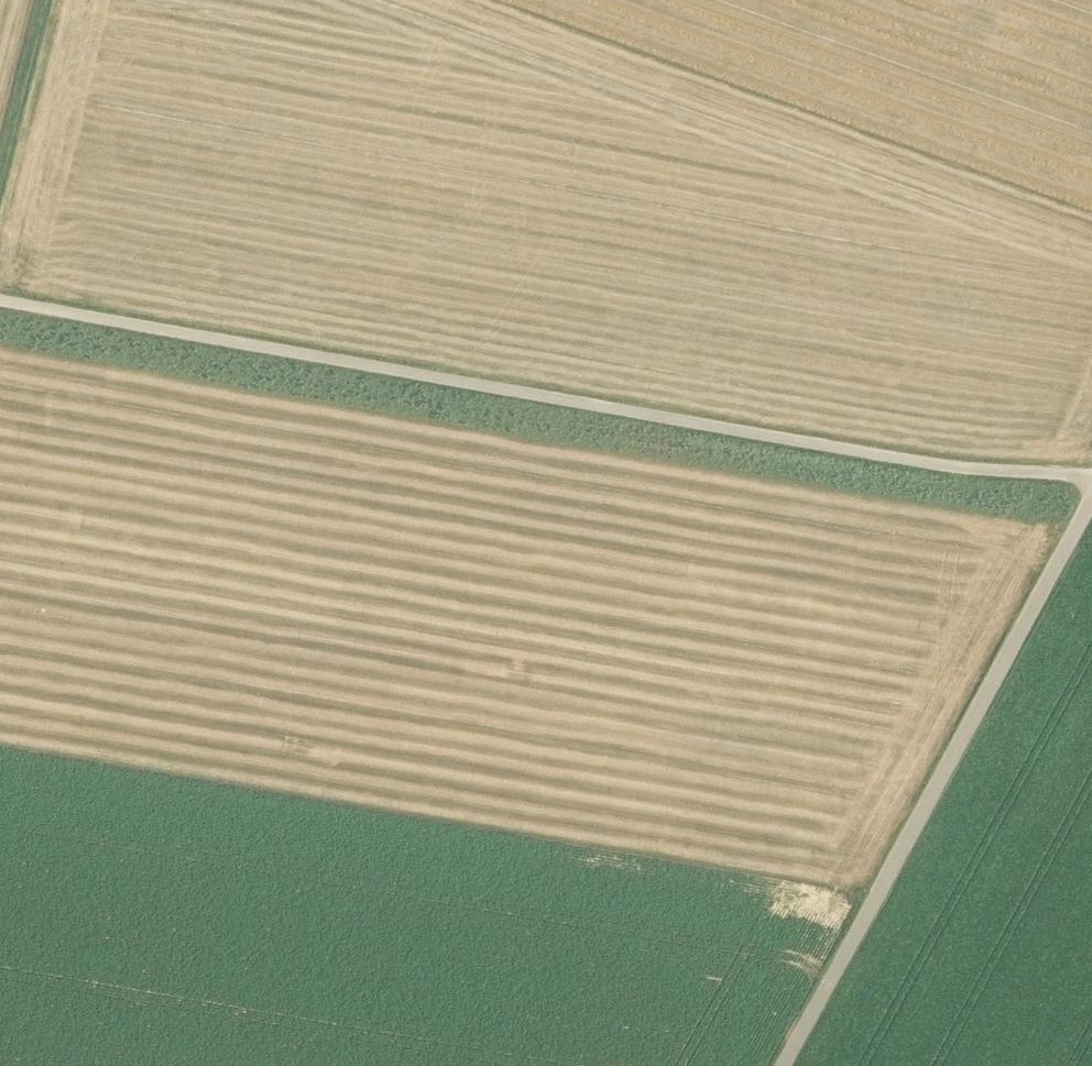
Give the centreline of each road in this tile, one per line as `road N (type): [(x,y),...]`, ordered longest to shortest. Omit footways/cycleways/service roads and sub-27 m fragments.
road 1 (track): [(0,301),(955,466),(1091,470)]
road 2 (track): [(1091,500),(781,1065)]
road 3 (track): [(47,0),(0,175)]

